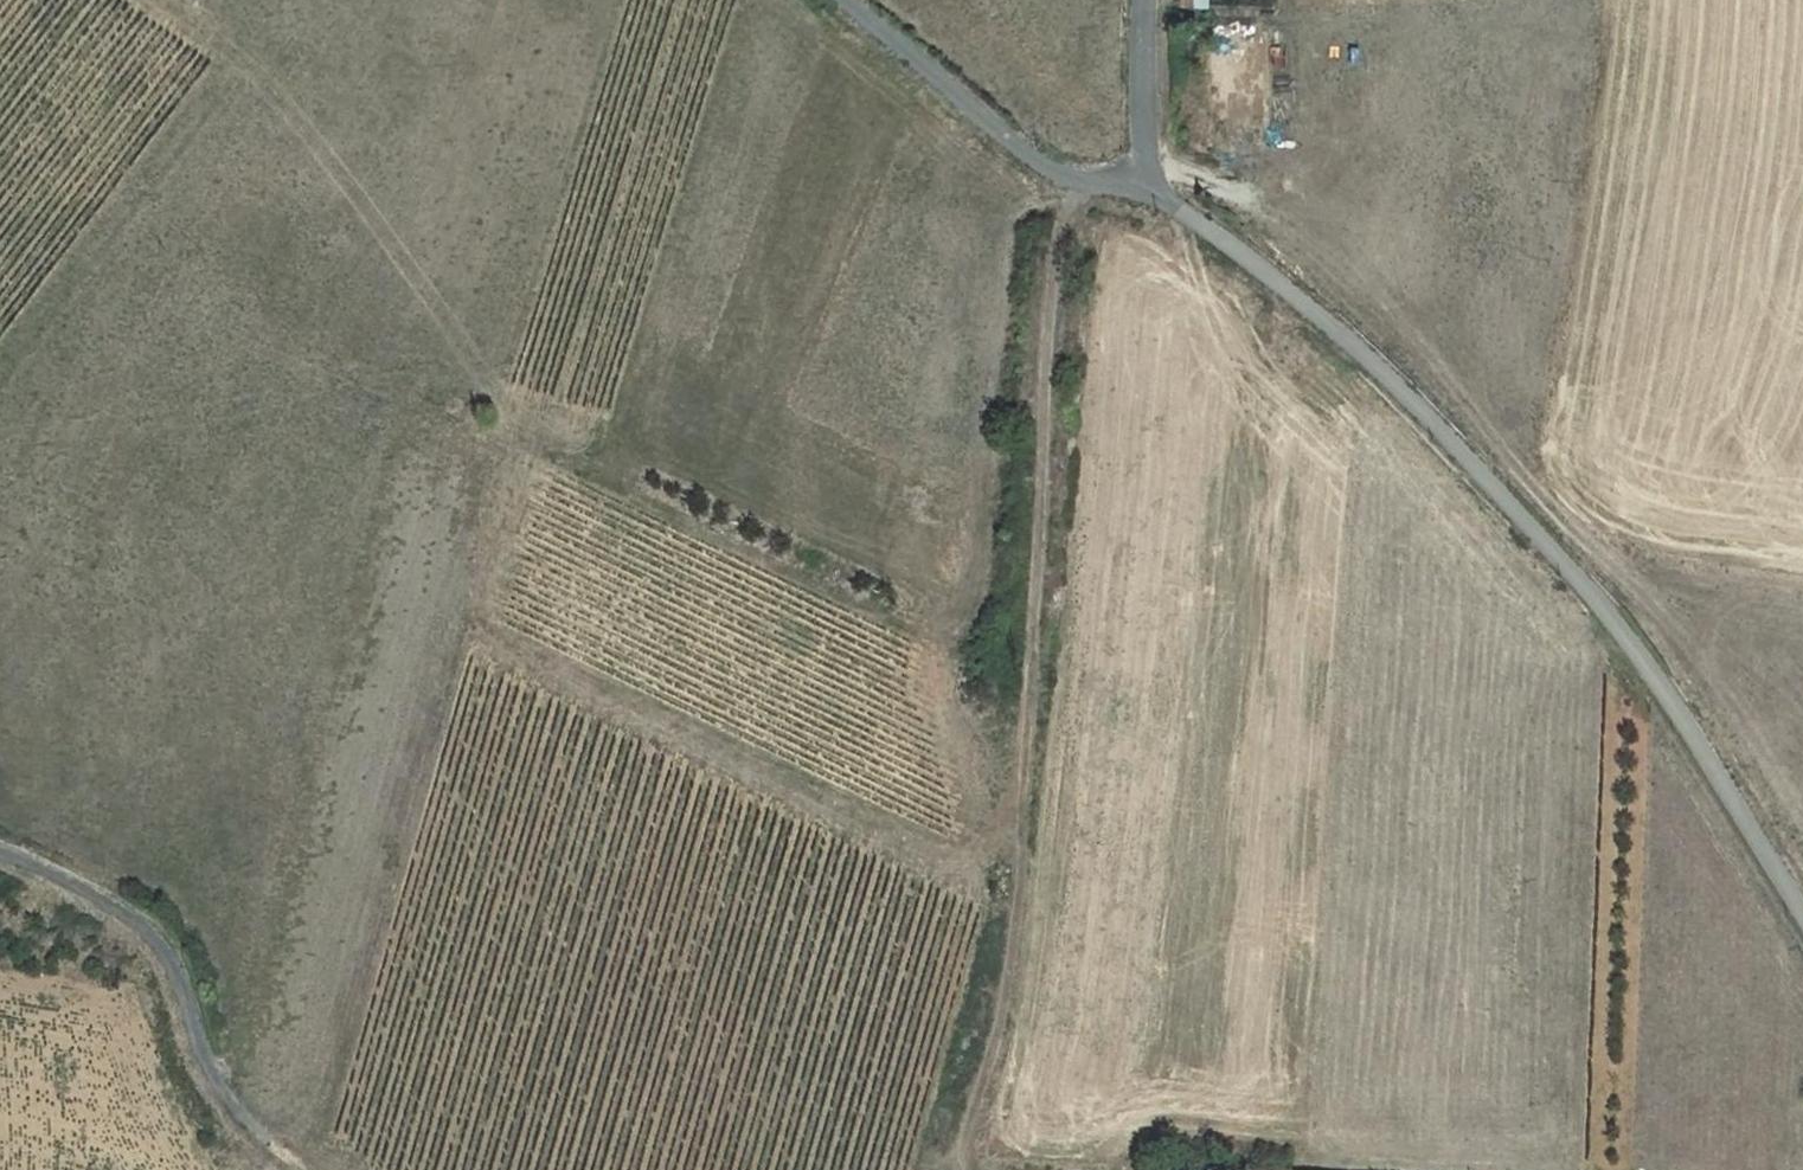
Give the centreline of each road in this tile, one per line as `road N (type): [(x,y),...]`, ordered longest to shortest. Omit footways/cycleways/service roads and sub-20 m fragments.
road 1 (unclassified): [(1142,186),(1313,313),(1448,436),(1551,549),(1621,631),(1802,914)]
road 2 (unclassified): [(846,0),(1012,146),(1079,180),(1142,186)]
road 3 (unclassified): [(1139,0),(1142,186)]

